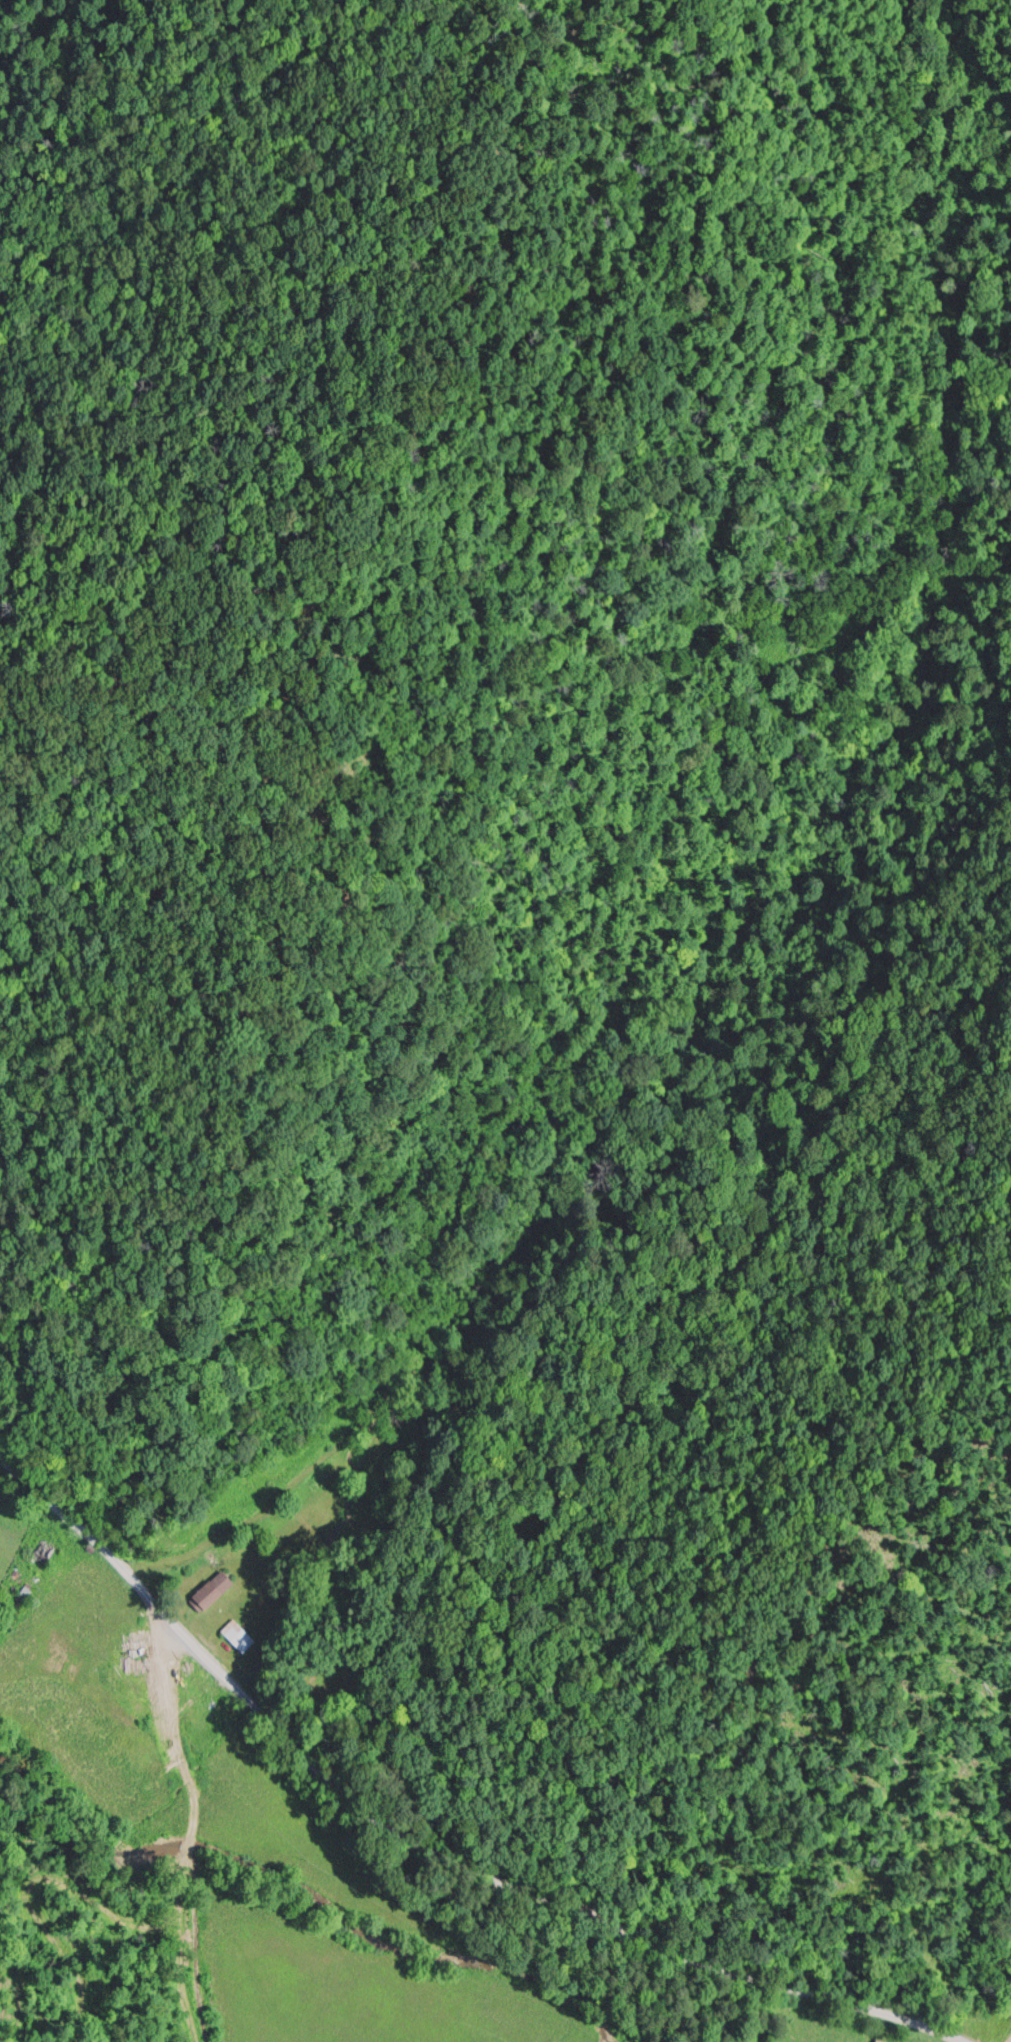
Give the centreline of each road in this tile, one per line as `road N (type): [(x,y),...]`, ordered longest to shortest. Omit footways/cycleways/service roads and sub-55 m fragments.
road 1 (tertiary): [(975,2041),(684,1954),(431,1847),(328,1776),(130,1568)]
road 2 (tertiary): [(397,1394),(260,1515),(193,1551),(130,1568)]
road 3 (tertiary): [(130,1568),(0,1449)]

